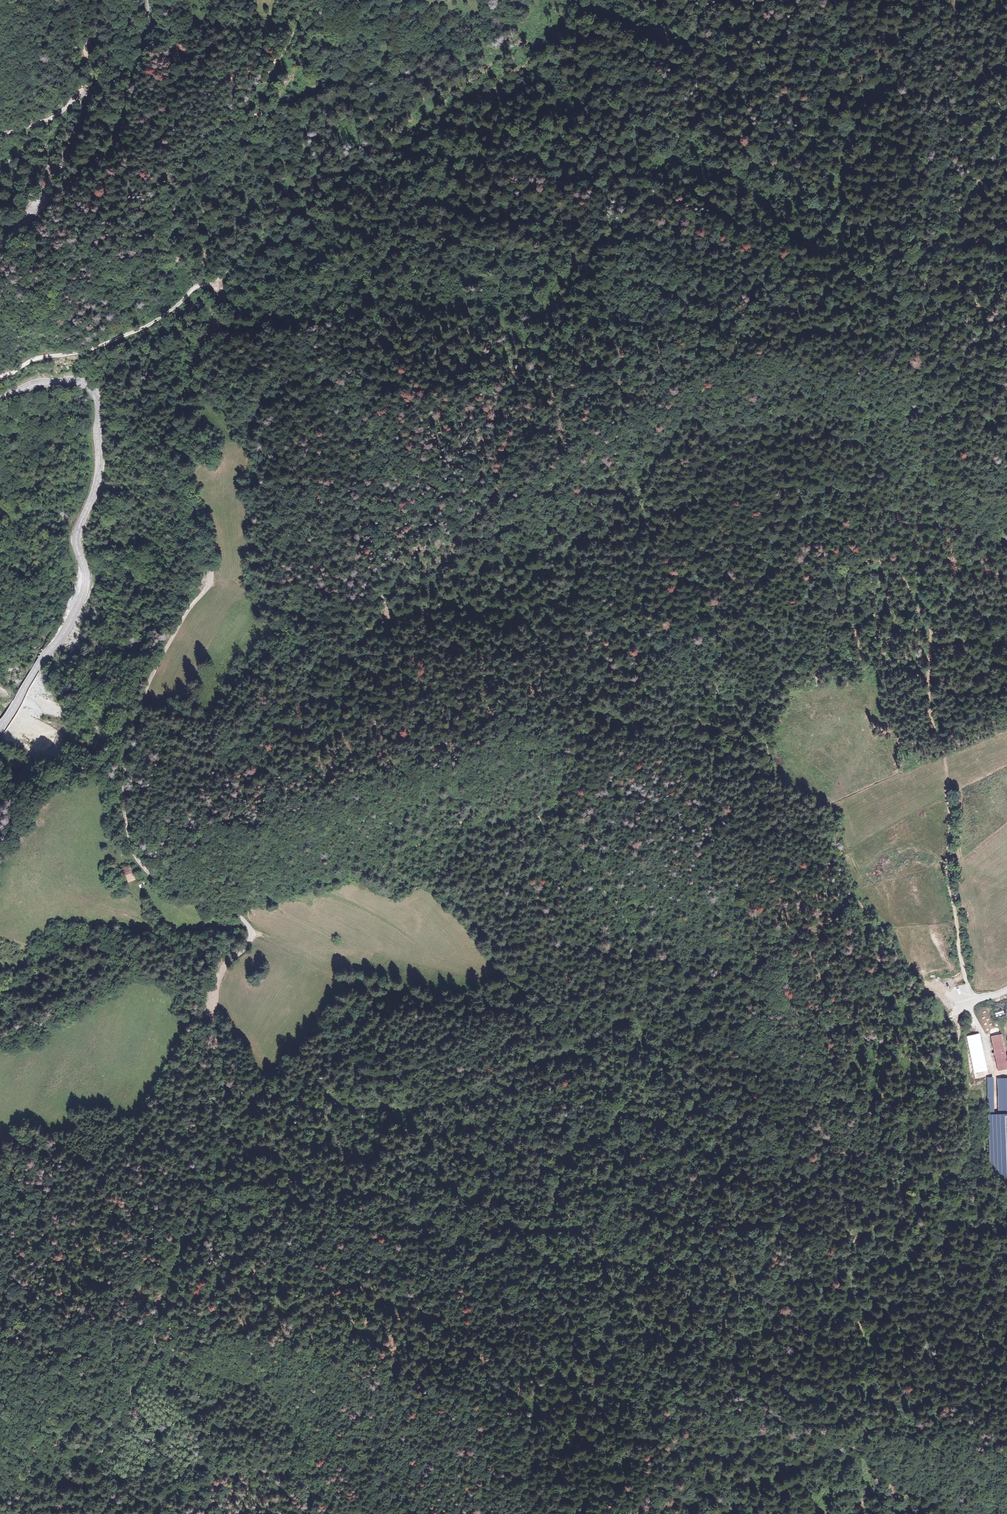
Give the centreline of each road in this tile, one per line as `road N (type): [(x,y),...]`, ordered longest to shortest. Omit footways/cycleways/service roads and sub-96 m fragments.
road 1 (track): [(741,755),(654,692),(641,673),(647,534),(637,514),(618,494),(560,471),(544,453),(547,431),(601,324),(621,237),(720,83),(718,30),(736,0)]
road 2 (track): [(1006,136),(958,223),(943,267),(941,284),(955,306),(954,336),(976,386),(936,473),(921,559),(947,797),(949,883),(967,997)]
road 3 (track): [(761,769),(750,883),(769,904),(782,945),(814,1087),(817,1165),(778,1246),(749,1358),(714,1374),(695,1416),(637,1455),(601,1513)]
road 4 (track): [(133,730),(228,753),(306,677),(372,631),(384,610),(384,537),(419,511),(429,461),(480,407),(573,279),(621,237)]
road 5 (track): [(199,902),(410,848),(496,812),(537,815),(577,753),(608,735),(676,736),(741,755),(761,769)]
road 6 (track): [(199,902),(241,917),(250,935),(214,994),(224,1110),(153,1344)]
road 7 (track): [(216,283),(219,306),(181,442),(210,582),(171,639),(133,730)]
road 8 (tertiary): [(0,396),(76,381),(93,388),(102,407),(100,477),(77,541),(83,591),(0,732)]
road 9 (track): [(967,997),(955,1014),(953,1136),(942,1162),(889,1219),(743,1296)]
road 10 (track): [(216,283),(205,267),(116,262),(94,252),(95,240),(142,181),(164,122),(173,93),(173,0)]
road 11 (track): [(890,482),(863,518),(707,665),(699,680),(704,728),(676,736)]
road 12 (track): [(224,1084),(255,1095),(407,1107),(465,1092),(554,1038)]
road 13 (track): [(761,769),(828,812),(852,888),(908,970),(931,987),(967,997)]
road 14 (track): [(305,0),(261,88),(181,171),(129,203)]
road 15 (track): [(153,1344),(274,1397),(299,1434),(308,1513)]
road 16 (tertiary): [(150,0),(151,41),(125,128),(47,203)]
road 17 (track): [(0,377),(31,361),(97,348),(216,283)]
road 18 (residential): [(47,203),(79,147),(92,100),(82,95),(51,120),(0,135)]
road 19 (track): [(133,730),(123,771),(132,853),(154,878),(199,902)]
road 20 (track): [(153,1344),(132,1395),(146,1426),(183,1464),(181,1488),(153,1513)]
road 21 (track): [(871,1406),(849,1292),(861,1235)]

